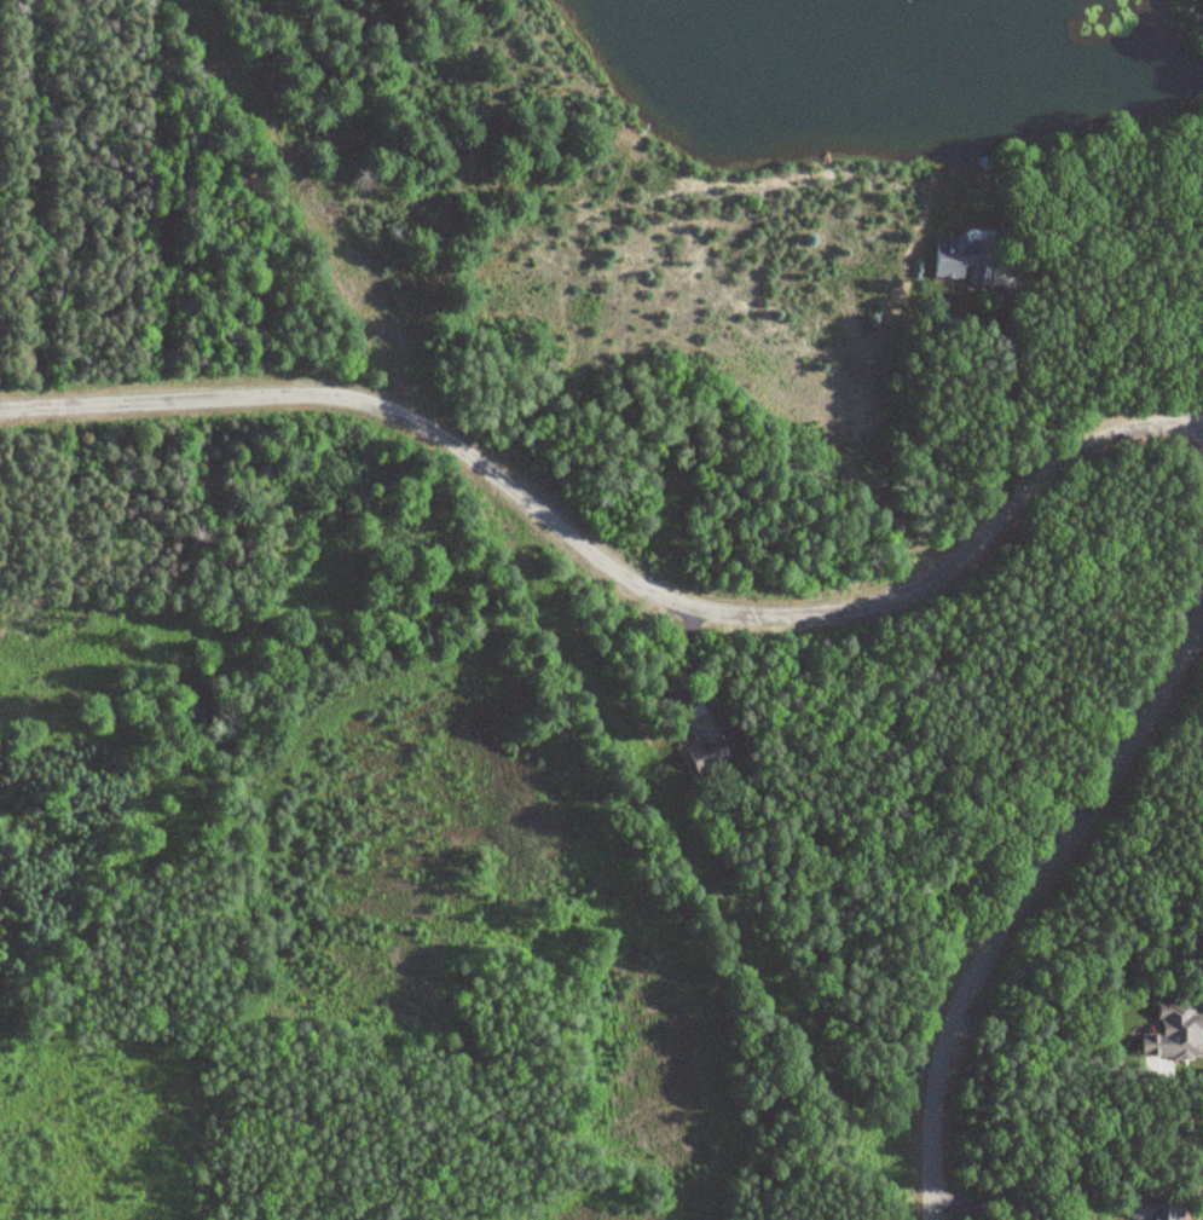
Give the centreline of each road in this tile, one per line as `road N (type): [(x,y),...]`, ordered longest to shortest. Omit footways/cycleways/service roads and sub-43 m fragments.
road 1 (residential): [(1202,428),(1147,430),(1099,445),(944,576),(892,602),(736,617),(671,603),(623,578),(453,439),(332,393),(0,411)]
road 2 (residential): [(1202,612),(1162,690),(966,998),(930,1111),(930,1219)]
road 3 (track): [(0,977),(365,978)]

